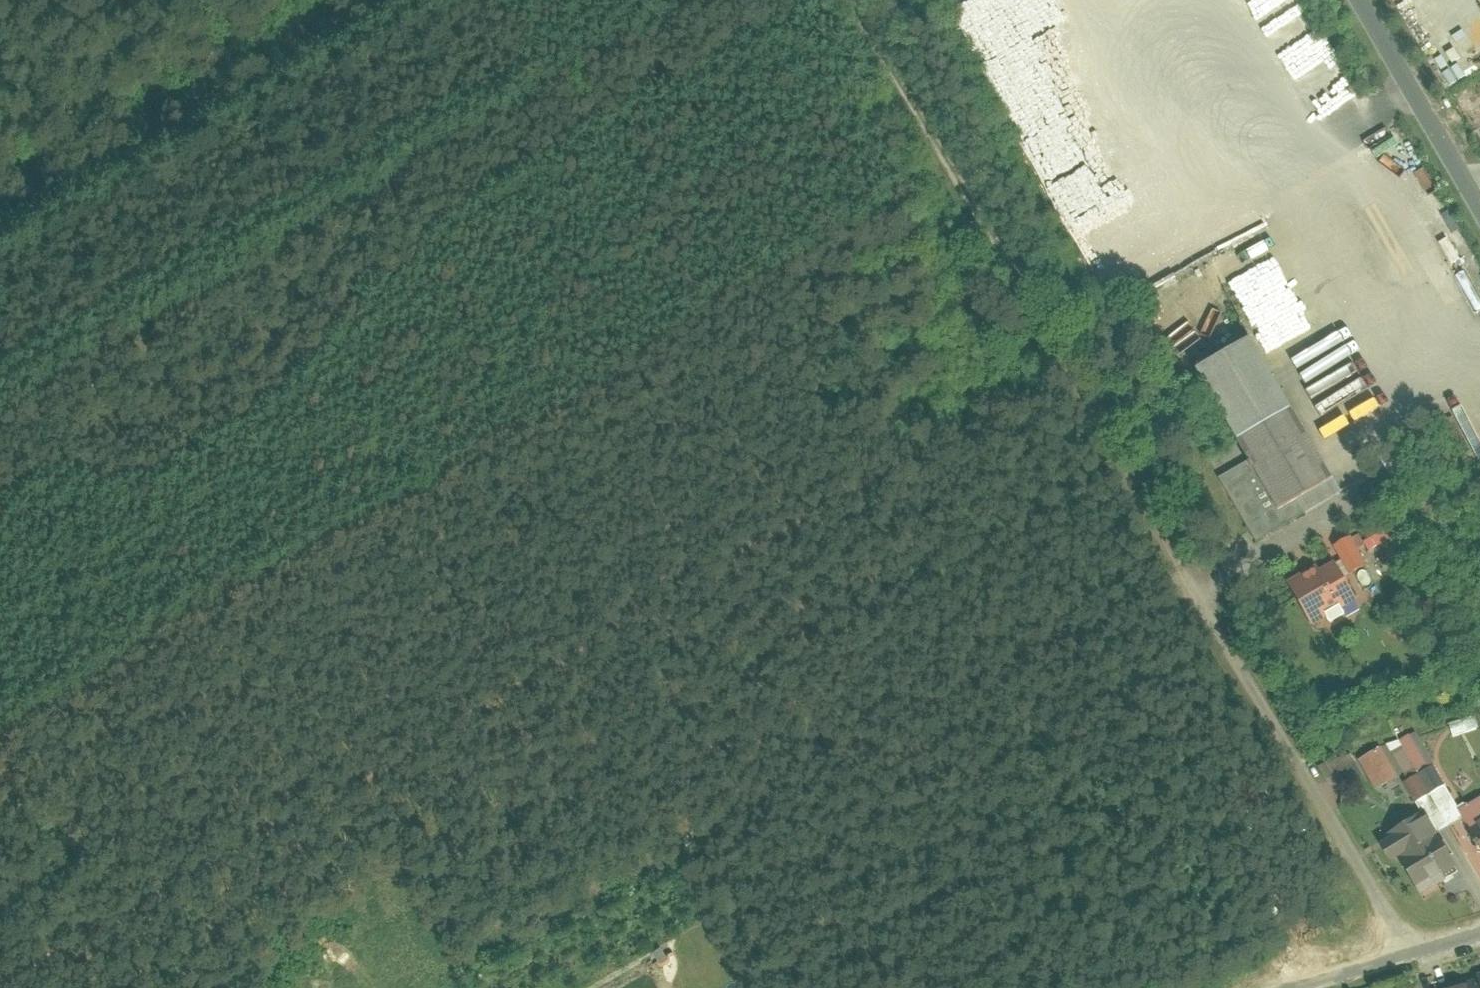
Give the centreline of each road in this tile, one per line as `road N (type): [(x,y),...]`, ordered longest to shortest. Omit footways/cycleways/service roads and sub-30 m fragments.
road 1 (residential): [(1362,0),(1479,202)]
road 2 (residential): [(1479,931),(1311,987)]

